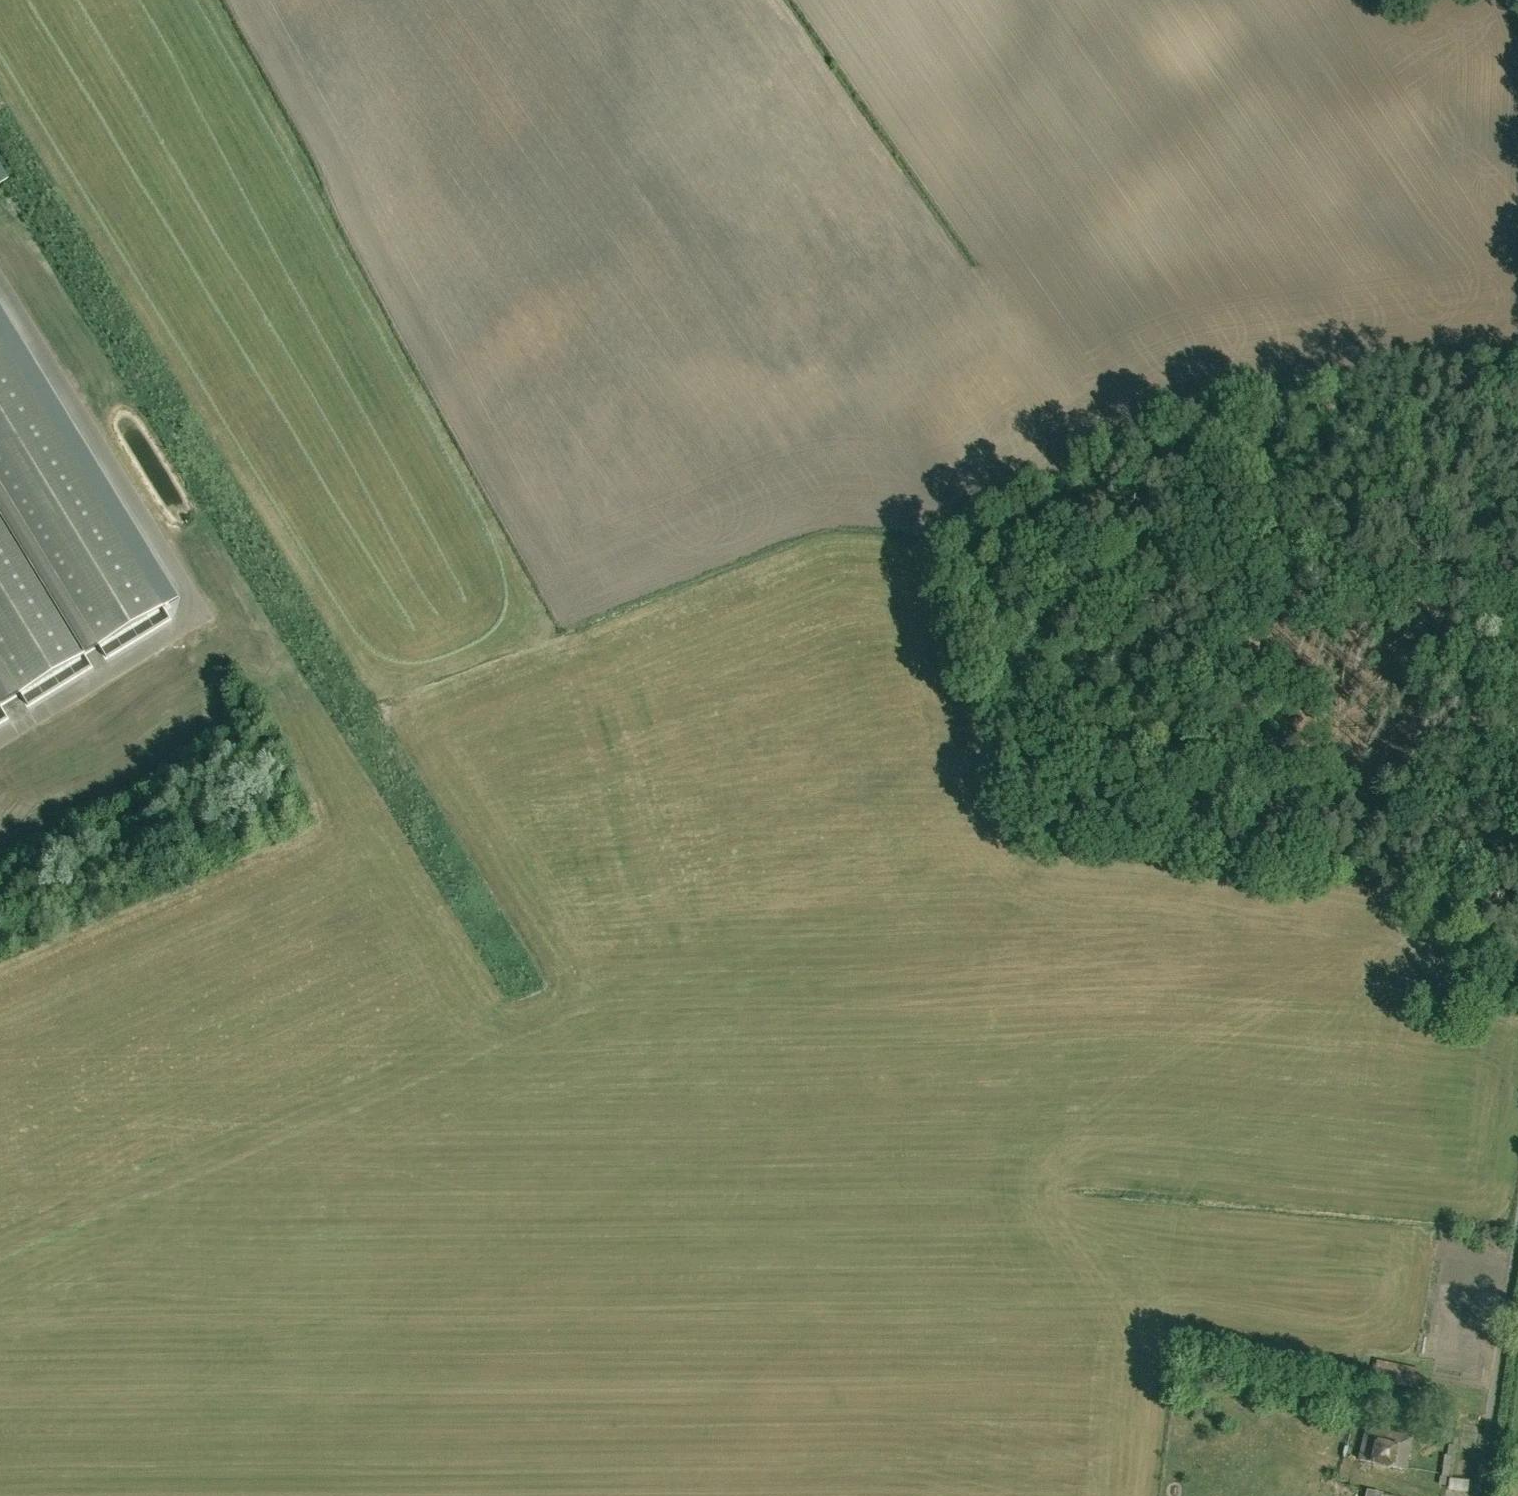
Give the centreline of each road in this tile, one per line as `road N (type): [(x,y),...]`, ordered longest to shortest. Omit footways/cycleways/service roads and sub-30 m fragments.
road 1 (unclassified): [(1496,1396),(1517,1256)]

